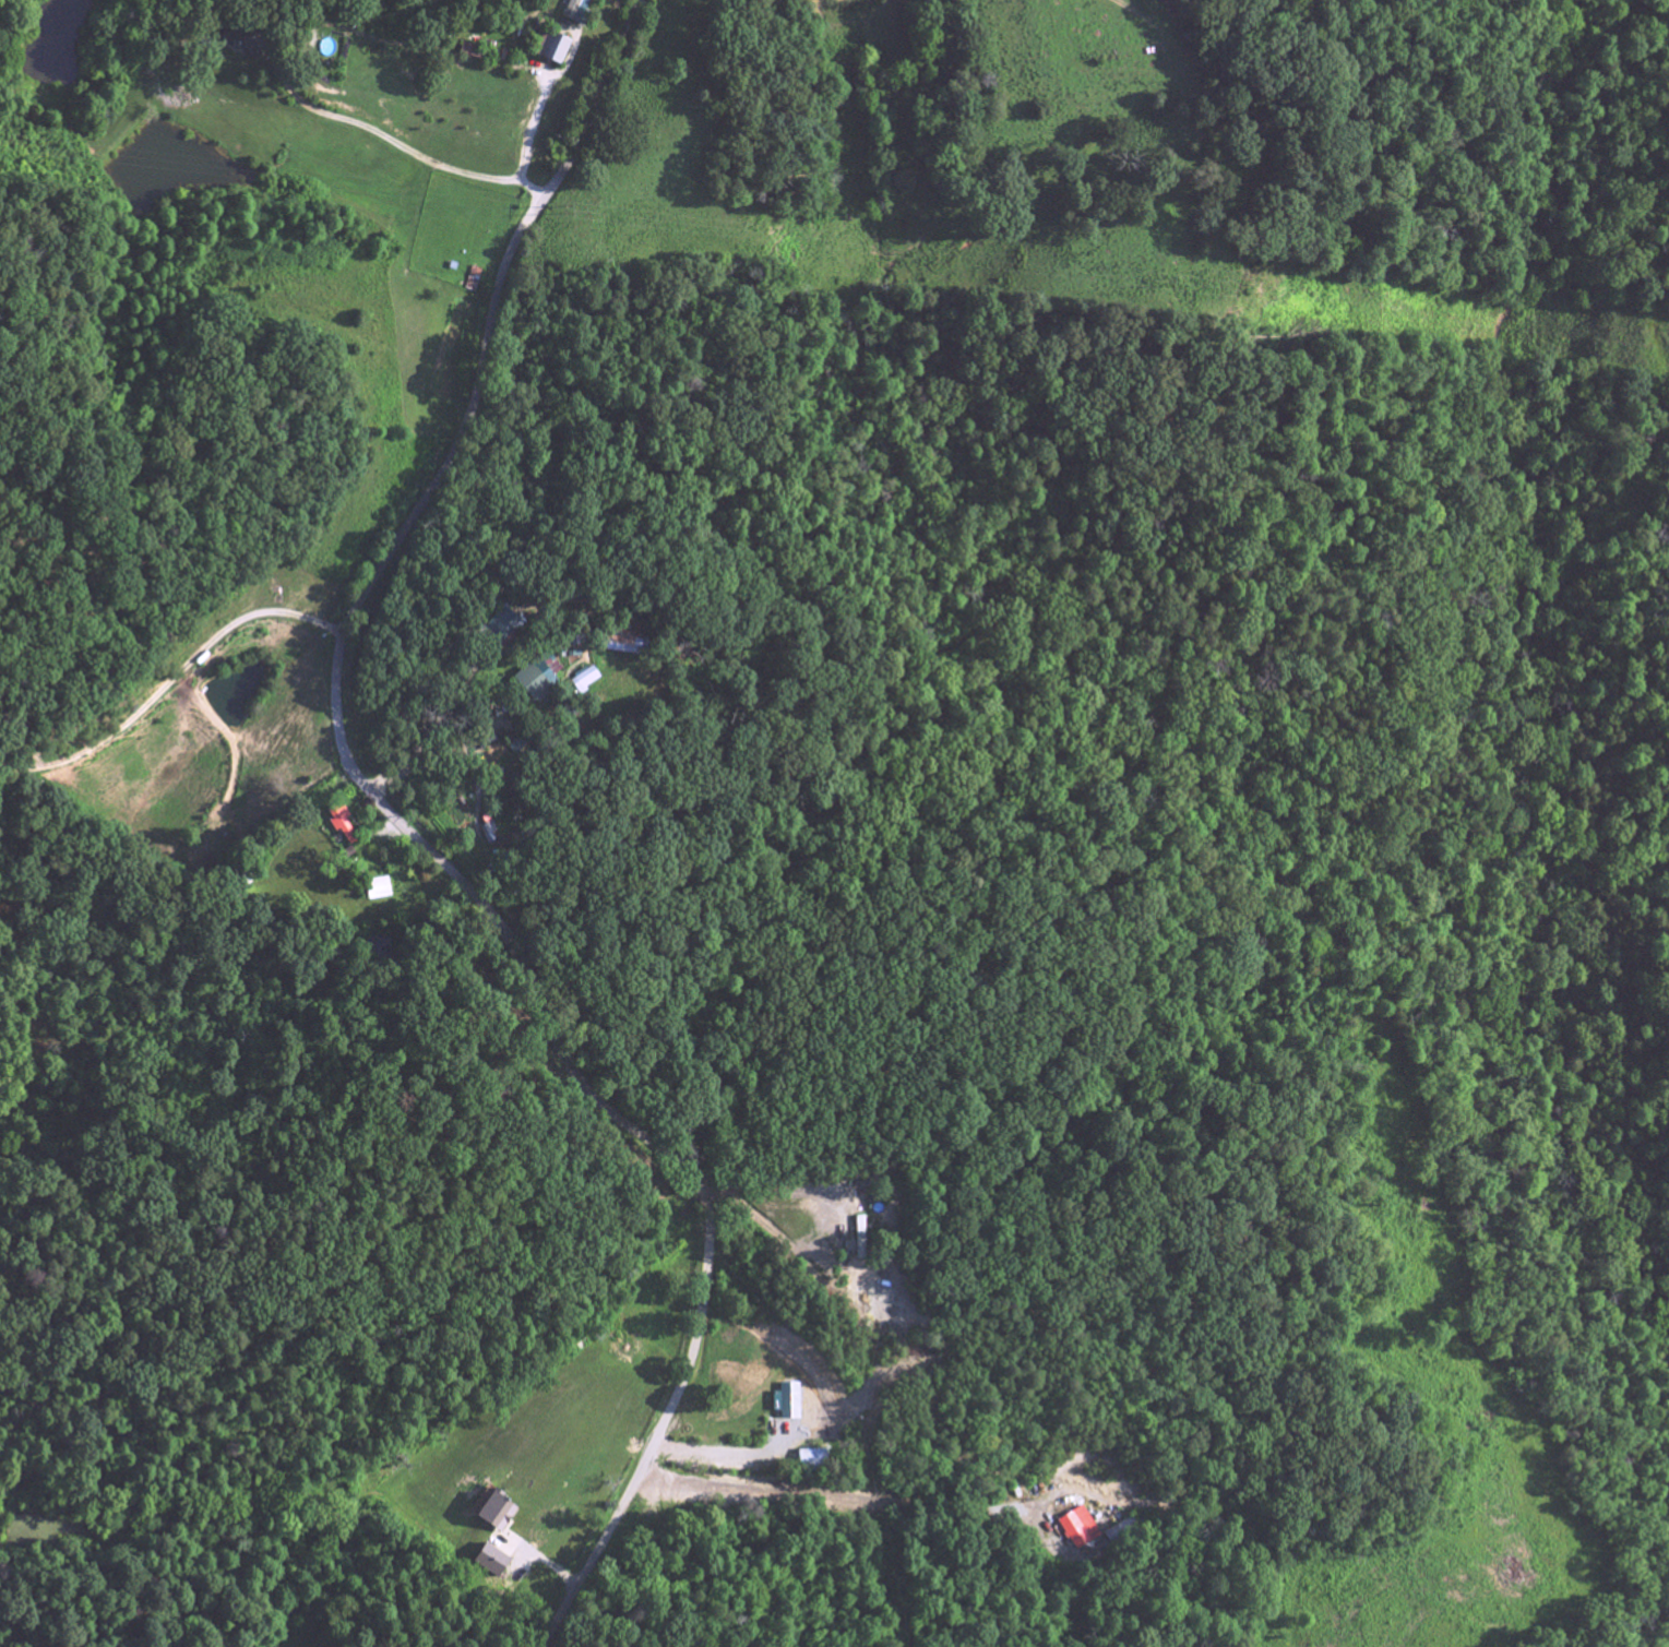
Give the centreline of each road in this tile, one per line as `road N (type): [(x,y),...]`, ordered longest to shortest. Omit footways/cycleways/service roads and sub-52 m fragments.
road 1 (residential): [(544,1646),(631,1499),(690,1372),(708,1287),(708,1206),(688,1172),(593,1097),(502,928),(367,789),(341,737),(337,676),(349,620),(456,442),(501,278),(568,170),(640,0)]

